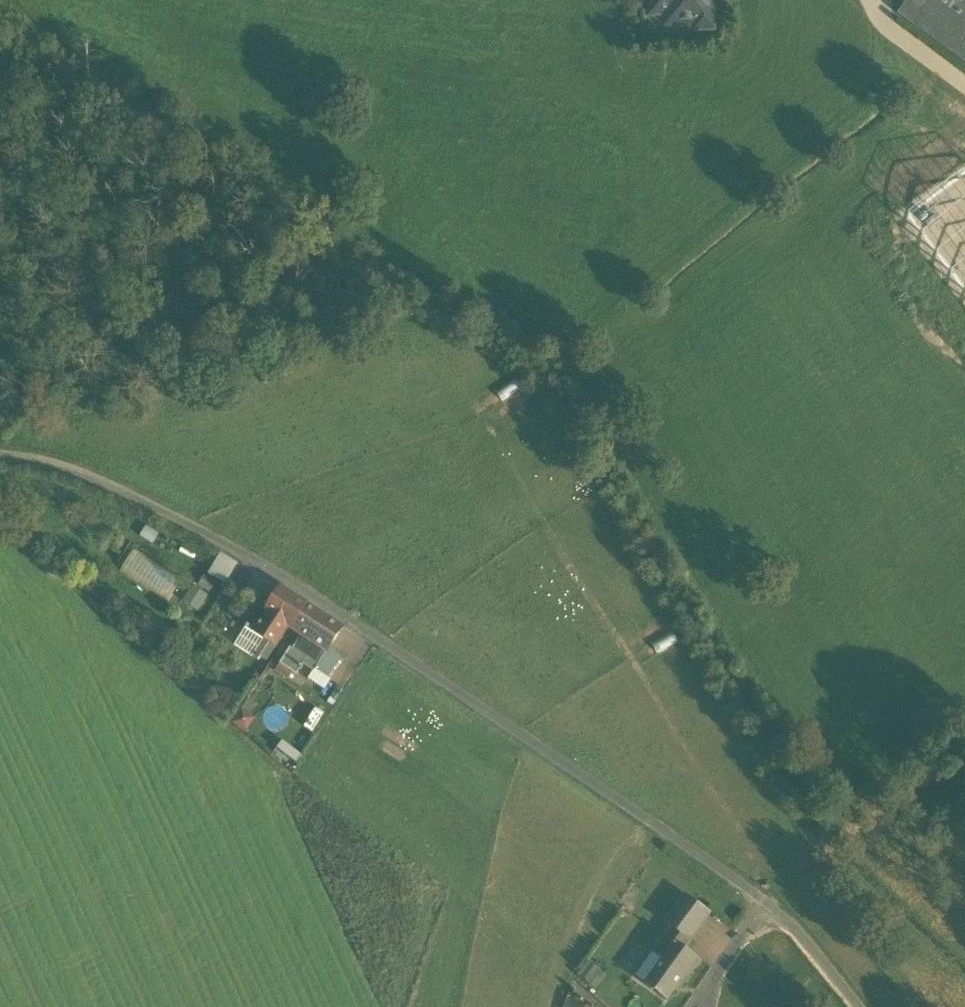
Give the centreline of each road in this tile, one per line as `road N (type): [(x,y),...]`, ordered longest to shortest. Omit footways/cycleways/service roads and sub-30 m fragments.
road 1 (unclassified): [(852,1006),(767,902),(264,564),(85,478),(0,462)]
road 2 (track): [(882,0),(895,32),(964,83)]

